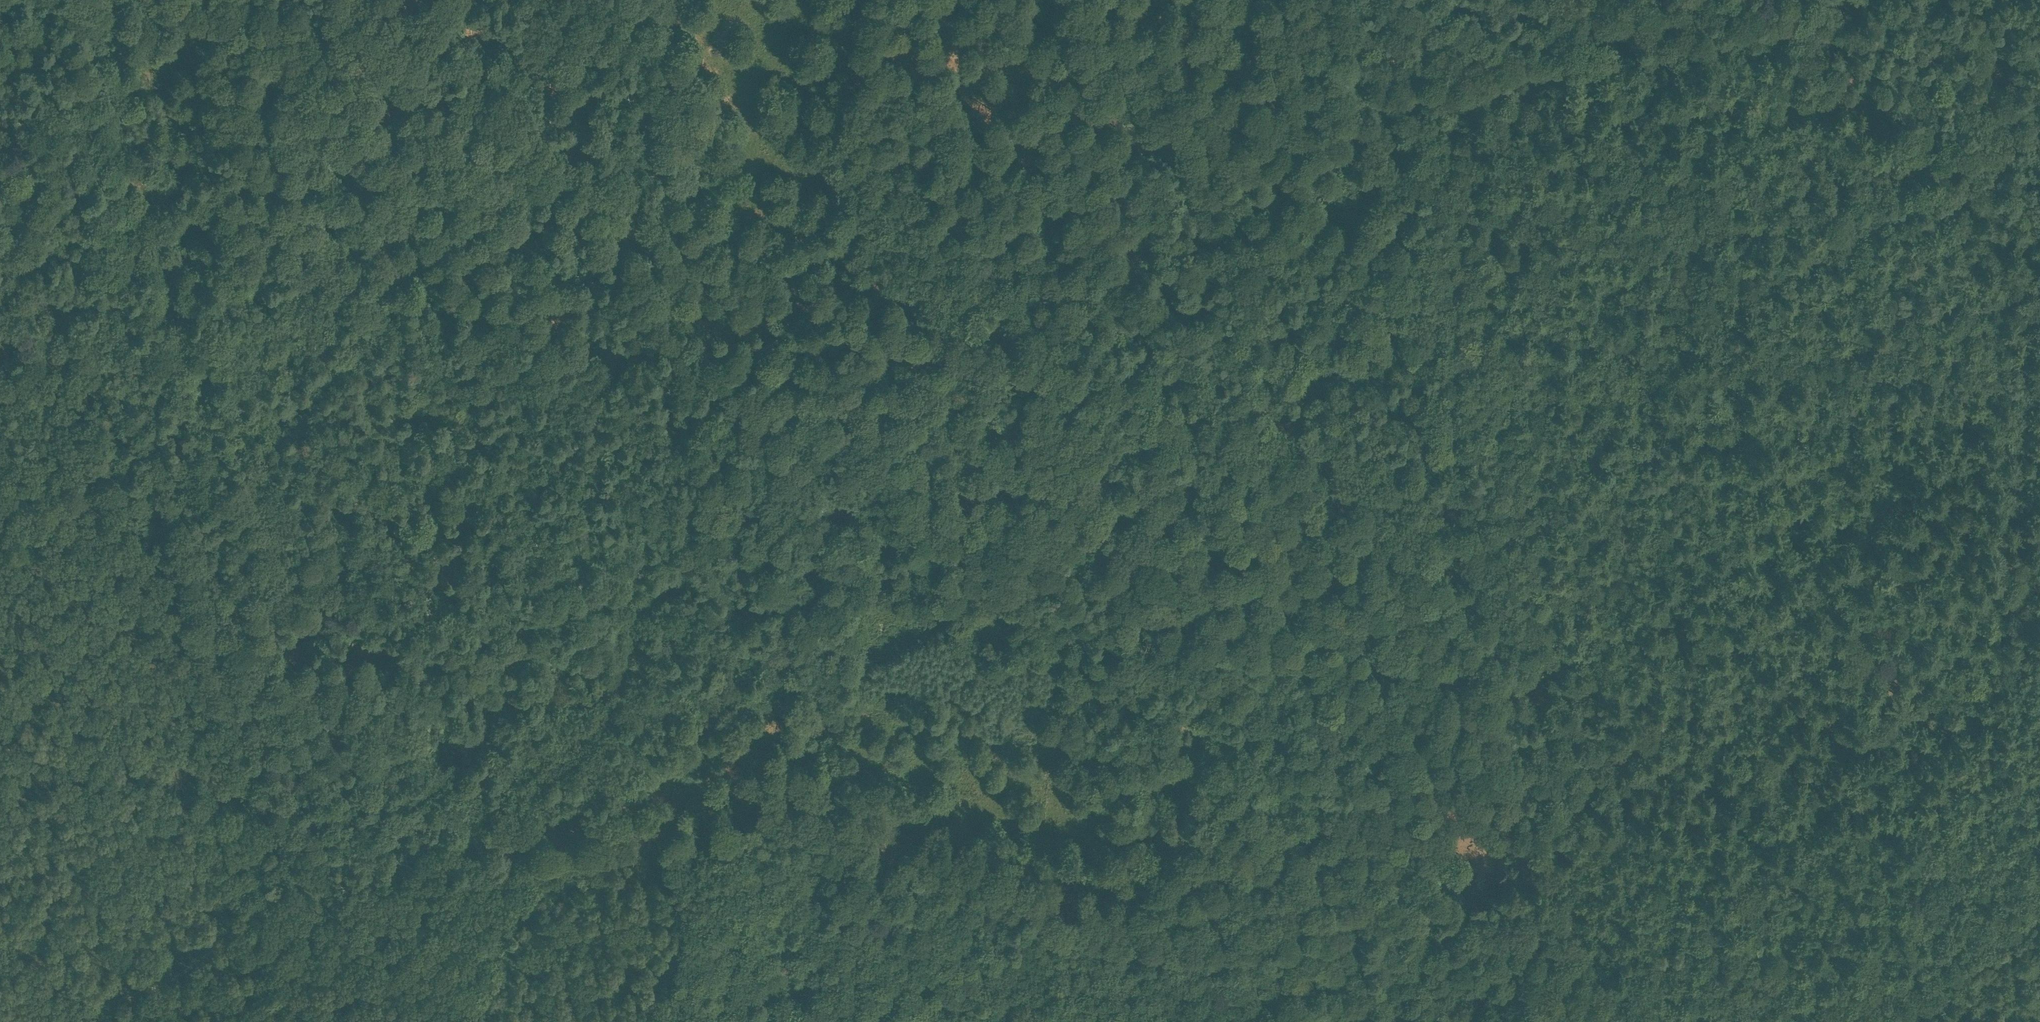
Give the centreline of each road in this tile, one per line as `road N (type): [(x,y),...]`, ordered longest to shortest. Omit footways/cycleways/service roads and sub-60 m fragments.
road 1 (track): [(92,0),(126,27),(267,50),(327,86),(256,327),(252,369),(381,491),(368,524),(304,610),(297,664),(307,733),(325,776),(344,803),(404,834),(309,869),(177,982),(82,1021)]
road 2 (track): [(404,834),(526,846),(723,824),(813,824),(1080,915),(1186,932),(1376,905),(1511,875)]
road 3 (track): [(1381,114),(1498,668),(1548,757),(1548,779),(1511,875)]
road 4 (track): [(1788,0),(1635,25),(1526,53),(1362,75)]
road 5 (track): [(1799,0),(2039,292)]
road 6 (track): [(1362,75),(1157,0)]
road 7 (track): [(2039,61),(1838,0)]
road 8 (track): [(1511,875),(1583,940),(1631,1021)]
road 9 (track): [(1891,1021),(2000,949),(2039,909)]

